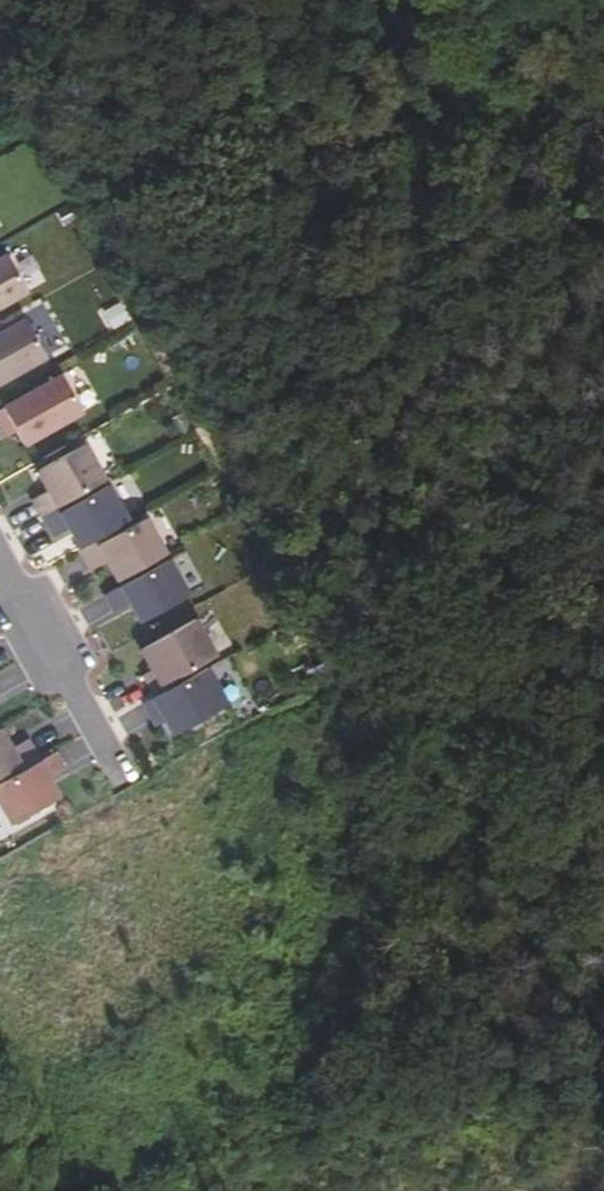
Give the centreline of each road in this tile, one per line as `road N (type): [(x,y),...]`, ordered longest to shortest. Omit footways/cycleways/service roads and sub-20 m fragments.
road 1 (residential): [(128,783),(0,556)]
road 2 (track): [(51,1190),(57,1168),(49,1106),(0,1003)]

